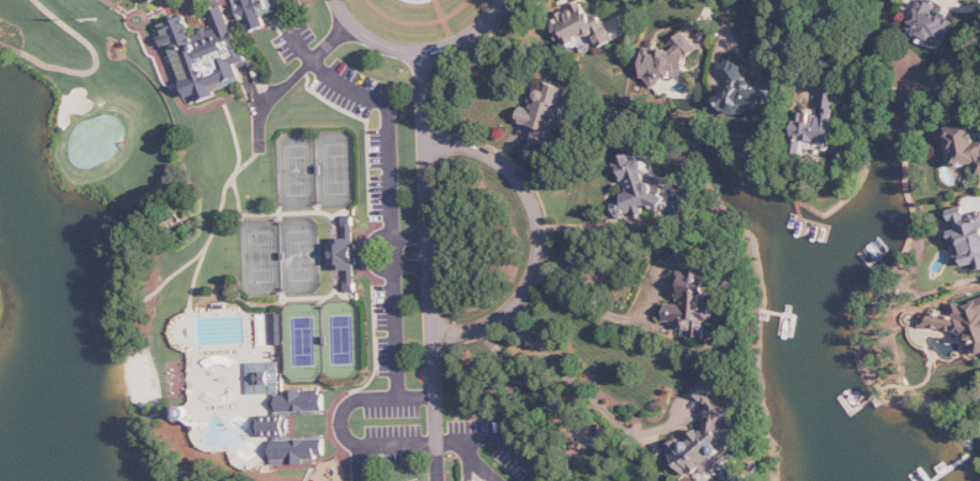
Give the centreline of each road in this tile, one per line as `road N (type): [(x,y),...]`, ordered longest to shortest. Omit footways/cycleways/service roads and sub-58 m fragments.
road 1 (residential): [(428,143),(499,161),(530,195),(539,230),(536,266),(509,309),(463,333),(435,335)]
road 2 (residential): [(428,143),(439,444)]
road 3 (track): [(23,52),(72,71),(97,65),(89,44),(37,0)]

